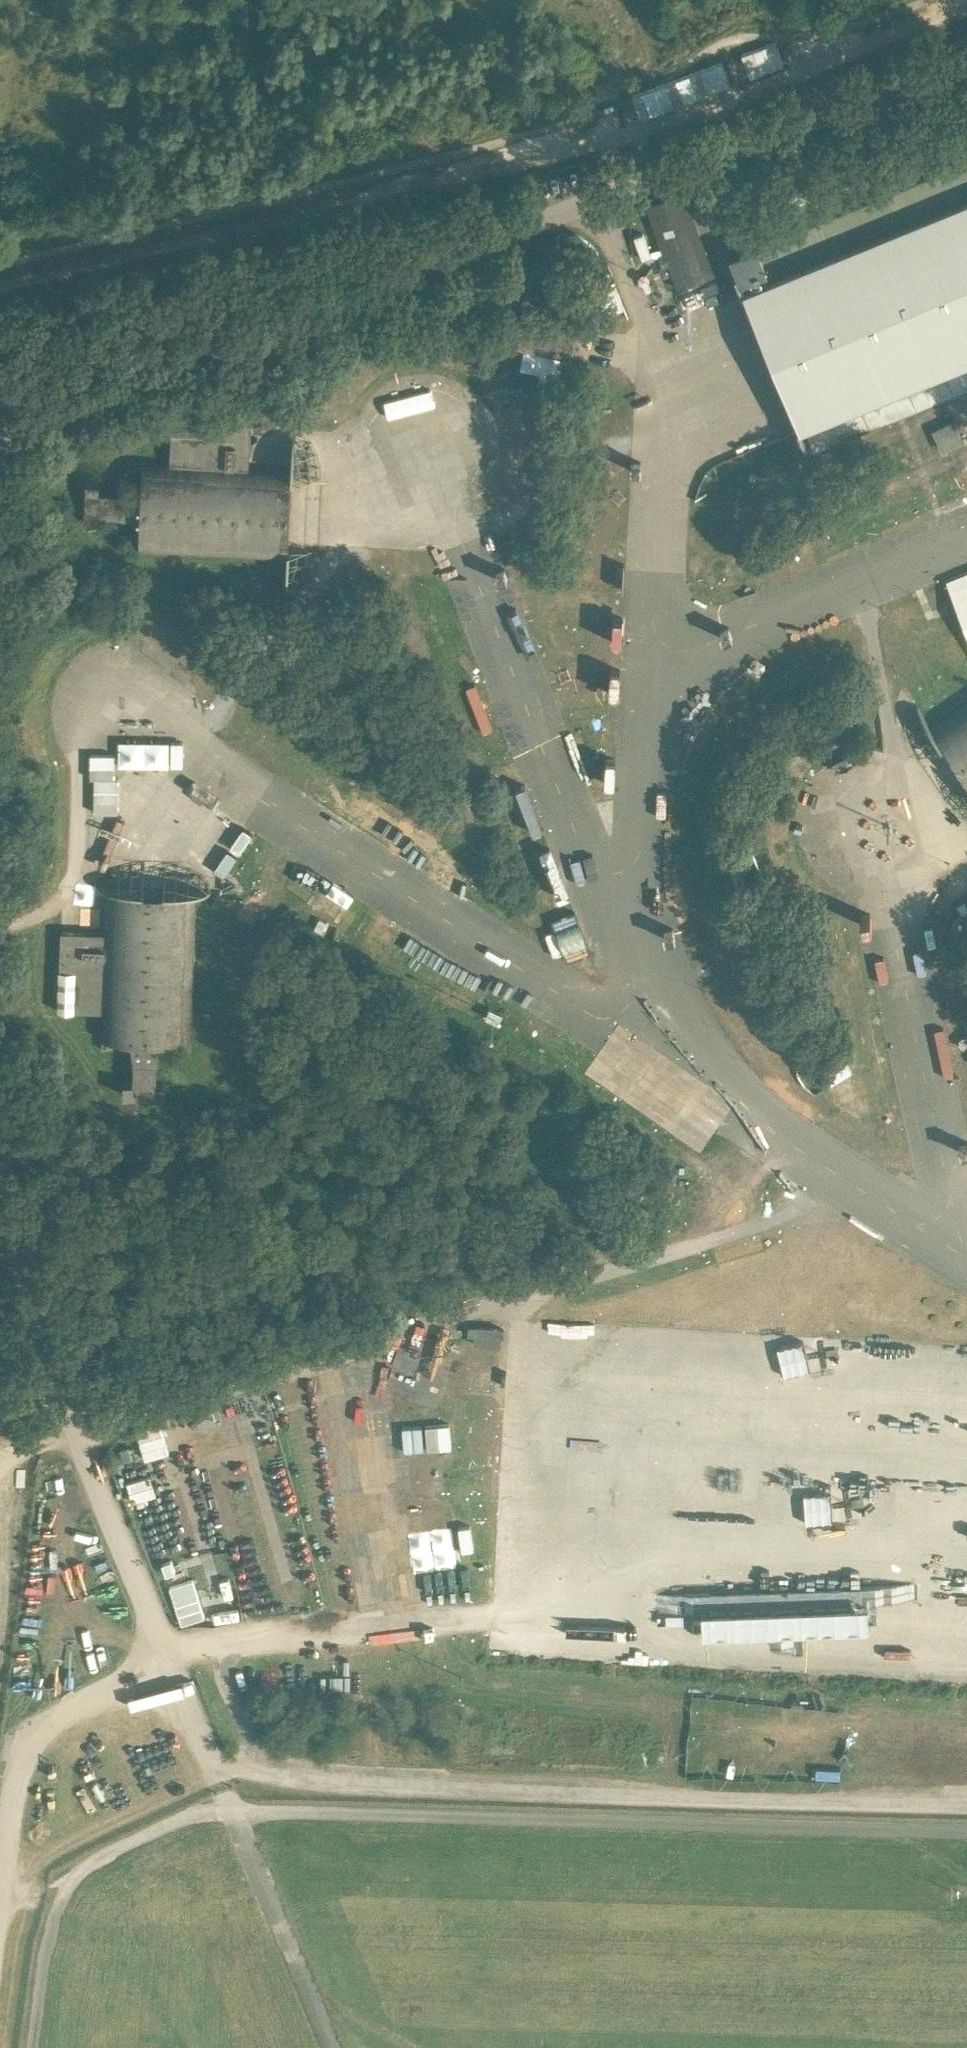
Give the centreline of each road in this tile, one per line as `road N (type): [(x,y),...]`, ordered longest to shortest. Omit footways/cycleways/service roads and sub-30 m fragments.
road 1 (unclassified): [(0,429),(139,353),(966,45)]
road 2 (unclassified): [(172,1665),(78,1432),(0,1161)]
road 3 (unclassified): [(0,1889),(16,1766),(27,1740),(60,1713),(172,1665)]
road 4 (unclassified): [(225,1788),(172,1665)]

